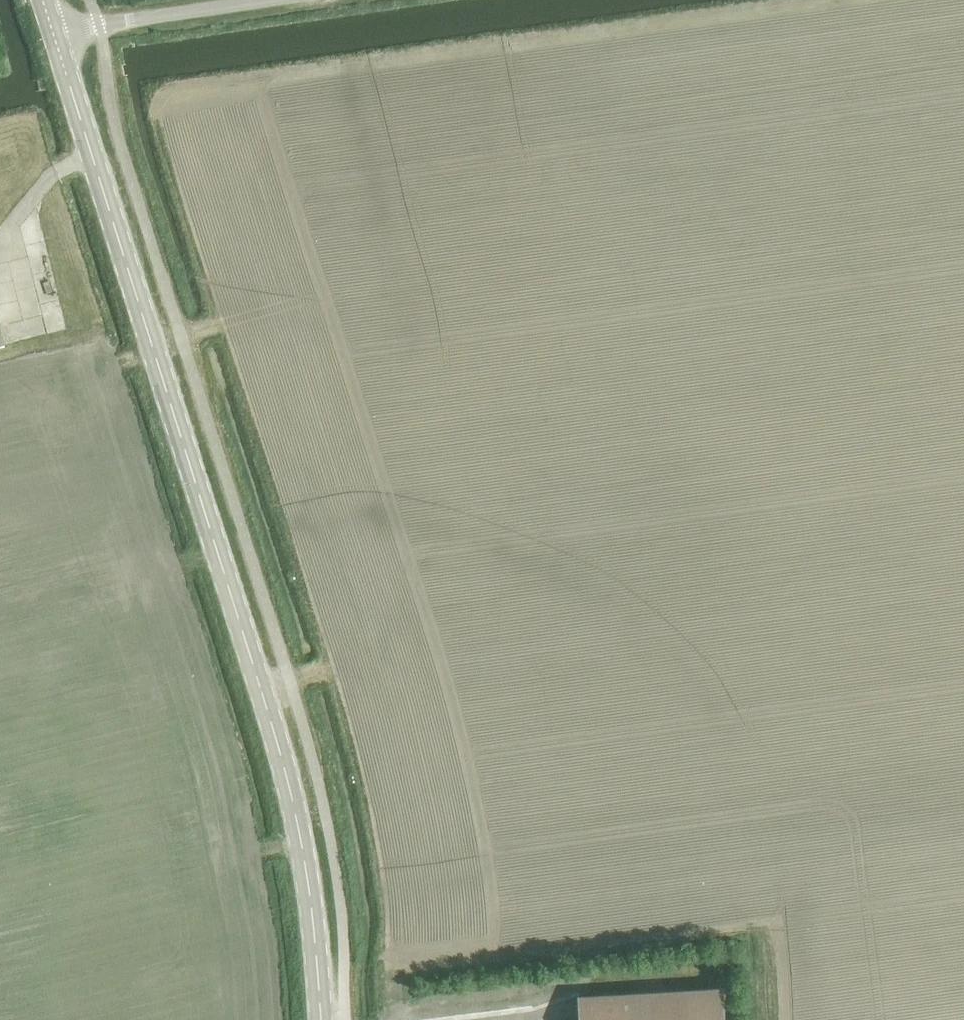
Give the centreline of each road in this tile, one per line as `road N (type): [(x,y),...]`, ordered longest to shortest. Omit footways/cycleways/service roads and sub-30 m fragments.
road 1 (tertiary): [(315,1019),(292,778),(57,35)]
road 2 (unclassified): [(57,35),(243,0)]

